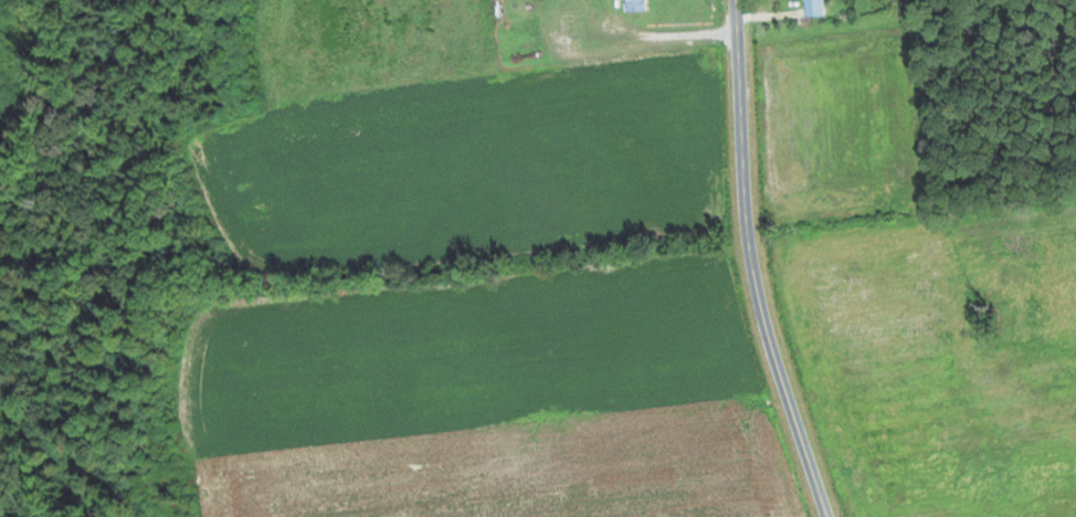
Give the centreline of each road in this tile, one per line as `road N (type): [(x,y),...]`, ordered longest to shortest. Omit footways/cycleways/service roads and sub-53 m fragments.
road 1 (residential): [(829,516),(779,369),(751,236),(738,0)]

